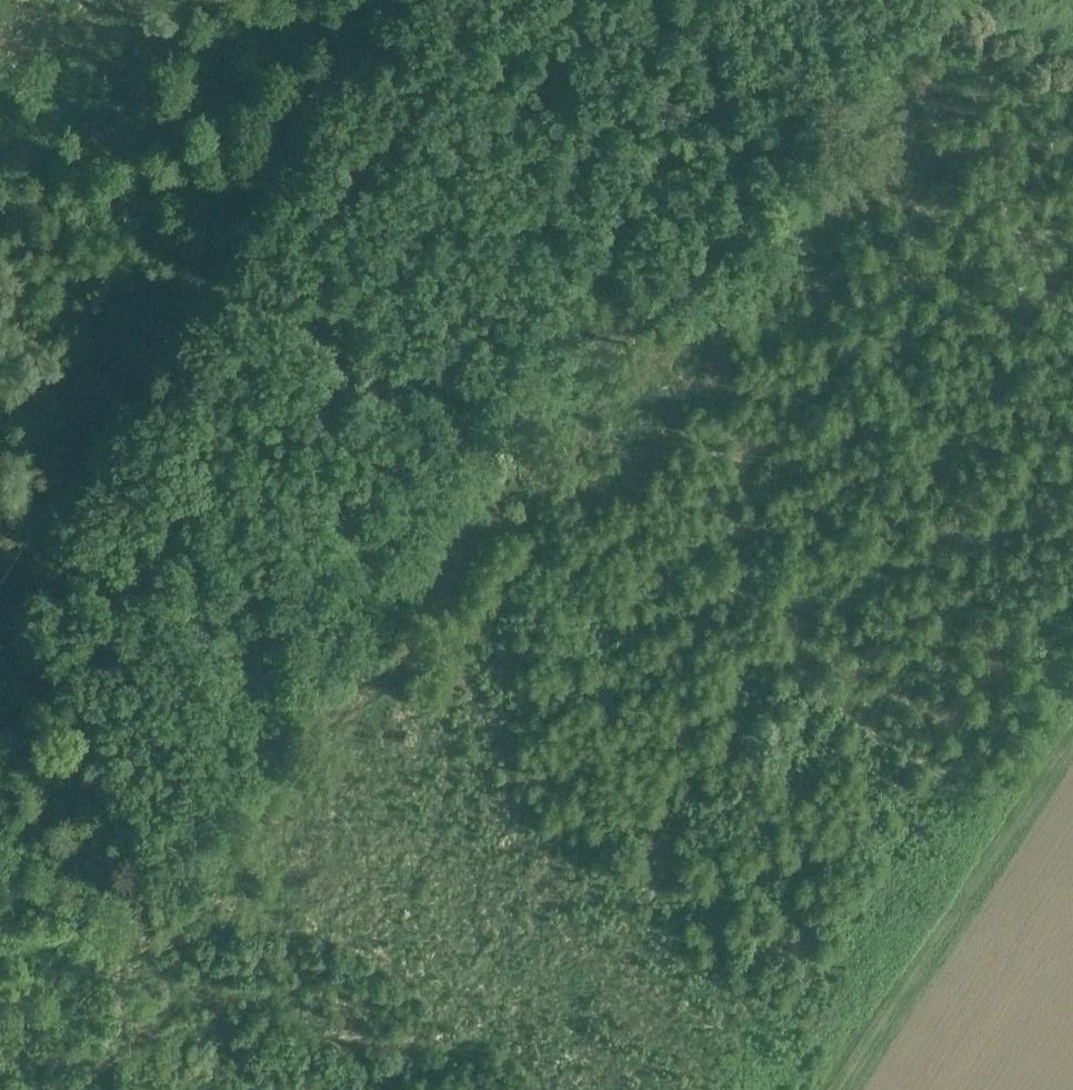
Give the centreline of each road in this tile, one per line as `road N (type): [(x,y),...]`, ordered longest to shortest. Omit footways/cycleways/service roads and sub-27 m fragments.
road 1 (track): [(842,1089),(1072,736)]

